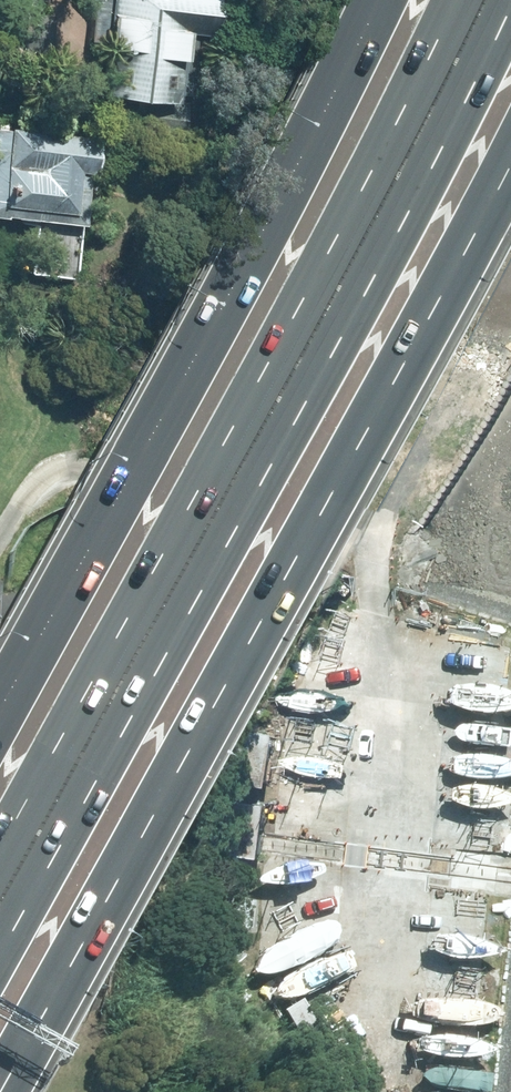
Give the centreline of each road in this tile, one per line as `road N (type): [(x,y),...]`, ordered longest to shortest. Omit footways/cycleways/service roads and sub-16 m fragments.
road 1 (motorway): [(510,169),(4,1091)]
road 2 (motorway): [(0,905),(307,353),(488,0)]
road 3 (motorway): [(0,711),(224,307),(379,0)]

